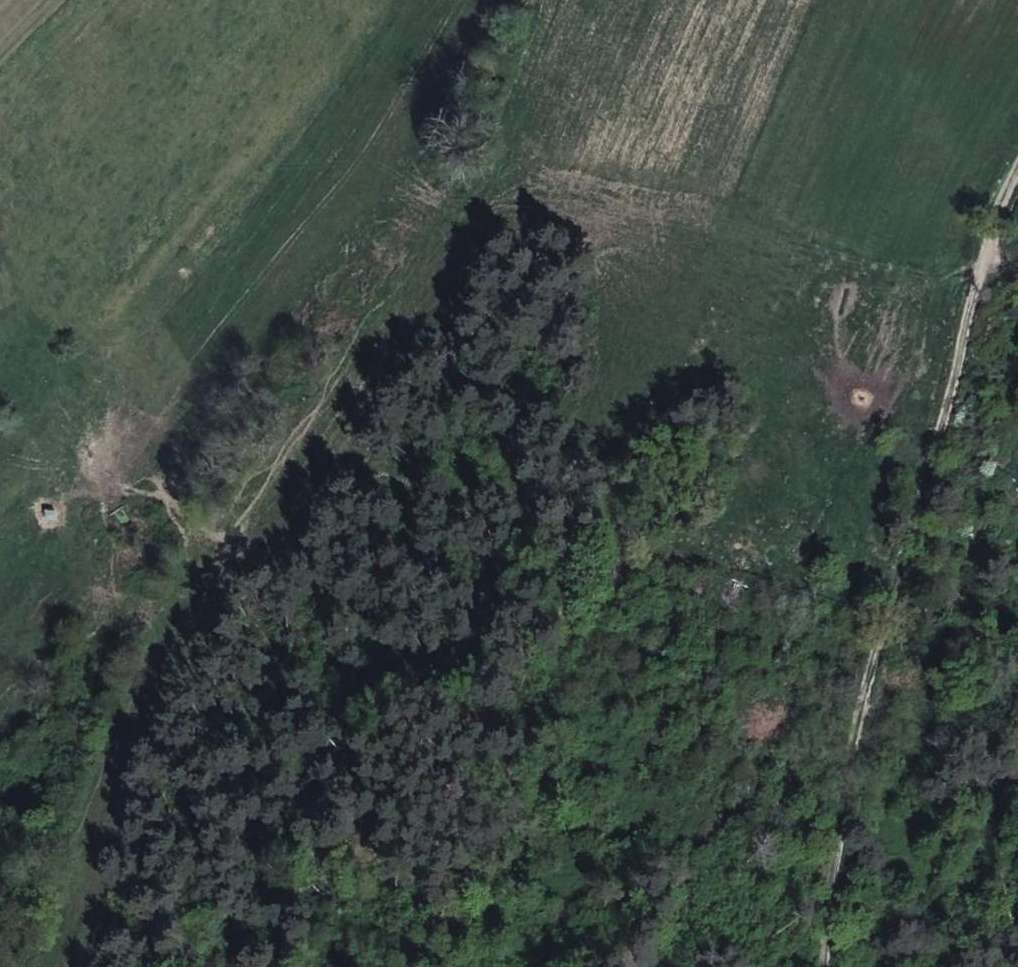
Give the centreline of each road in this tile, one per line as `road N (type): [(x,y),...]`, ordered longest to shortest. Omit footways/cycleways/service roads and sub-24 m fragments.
road 1 (track): [(830,966),(856,756),(920,619),(936,475),(979,281),(1017,174)]

